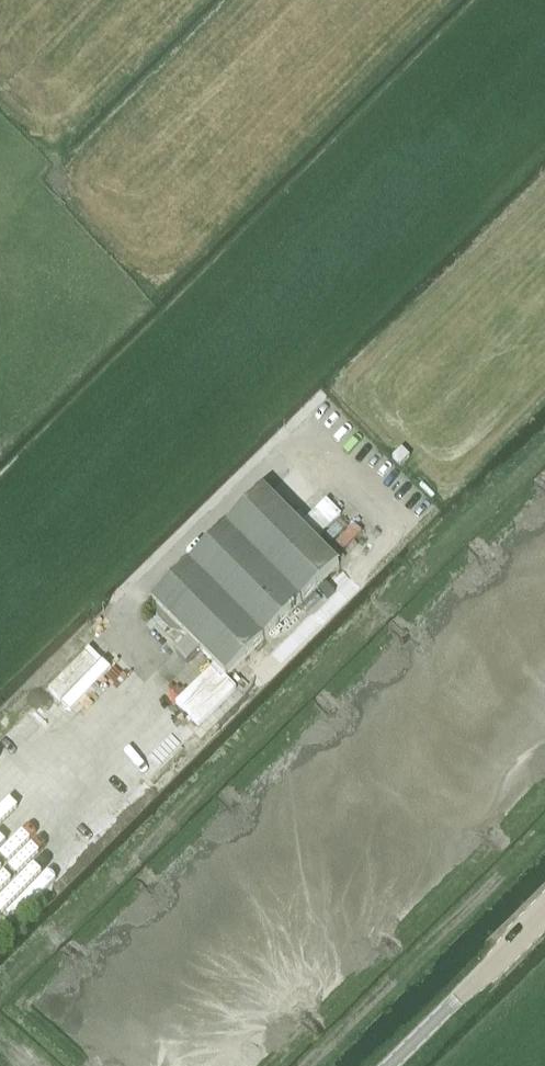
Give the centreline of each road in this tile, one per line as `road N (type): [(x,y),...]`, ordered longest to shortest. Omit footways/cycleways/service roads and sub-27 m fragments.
road 1 (unclassified): [(388,1065),(544,909)]

